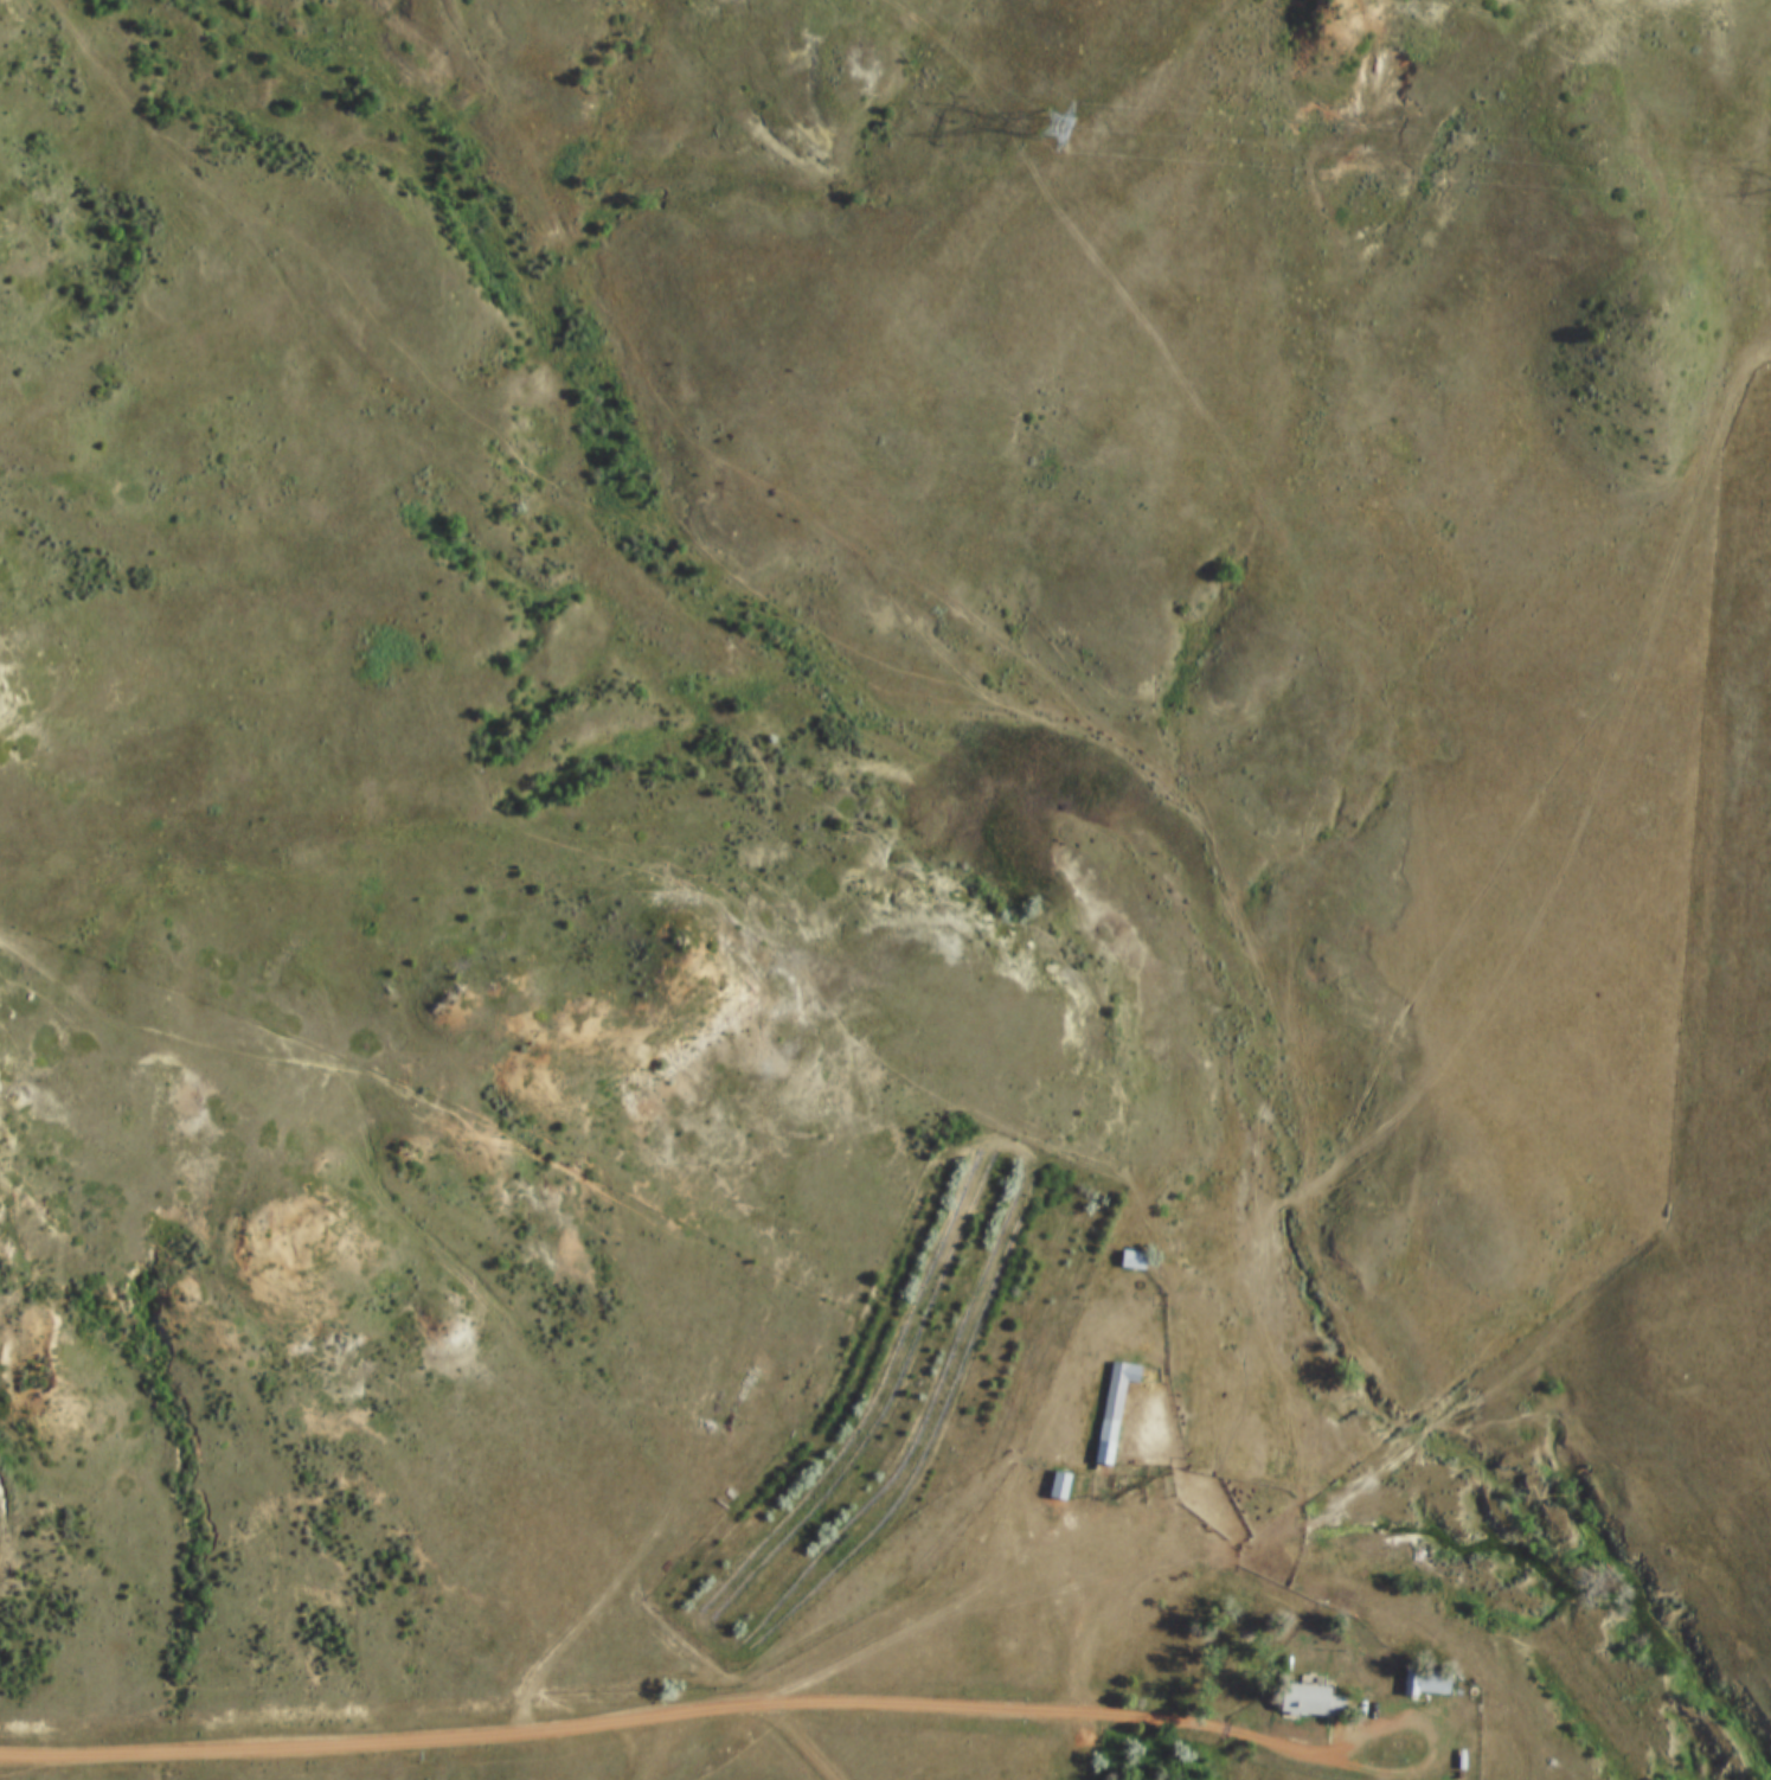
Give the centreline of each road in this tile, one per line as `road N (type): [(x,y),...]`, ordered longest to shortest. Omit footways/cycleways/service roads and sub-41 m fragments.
road 1 (track): [(1522,1779),(1519,1746),(1497,1724),(1416,1721)]

